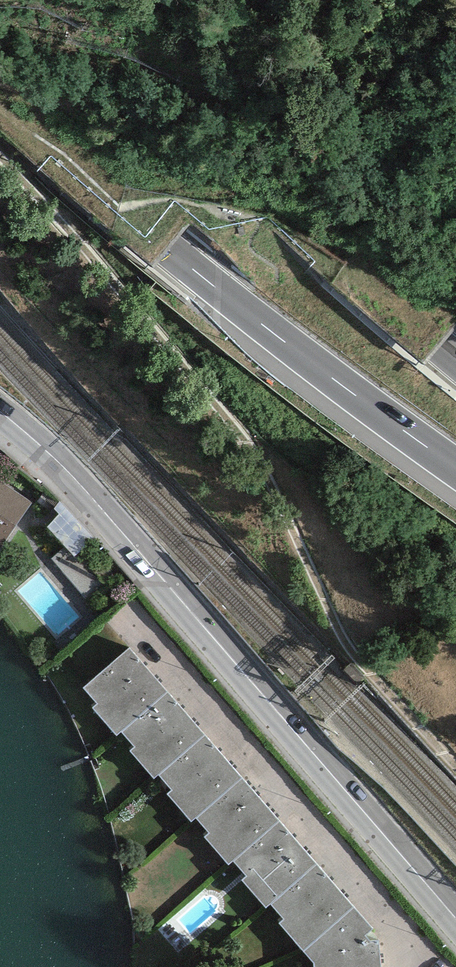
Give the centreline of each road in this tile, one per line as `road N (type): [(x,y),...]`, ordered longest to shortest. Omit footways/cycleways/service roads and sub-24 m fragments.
road 1 (track): [(0,158),(251,447),(348,653),(455,773)]
road 2 (primary): [(455,920),(86,491),(0,411)]
road 3 (motorway): [(0,106),(284,344),(455,468)]
road 4 (motorway): [(455,359),(268,195),(73,0)]

